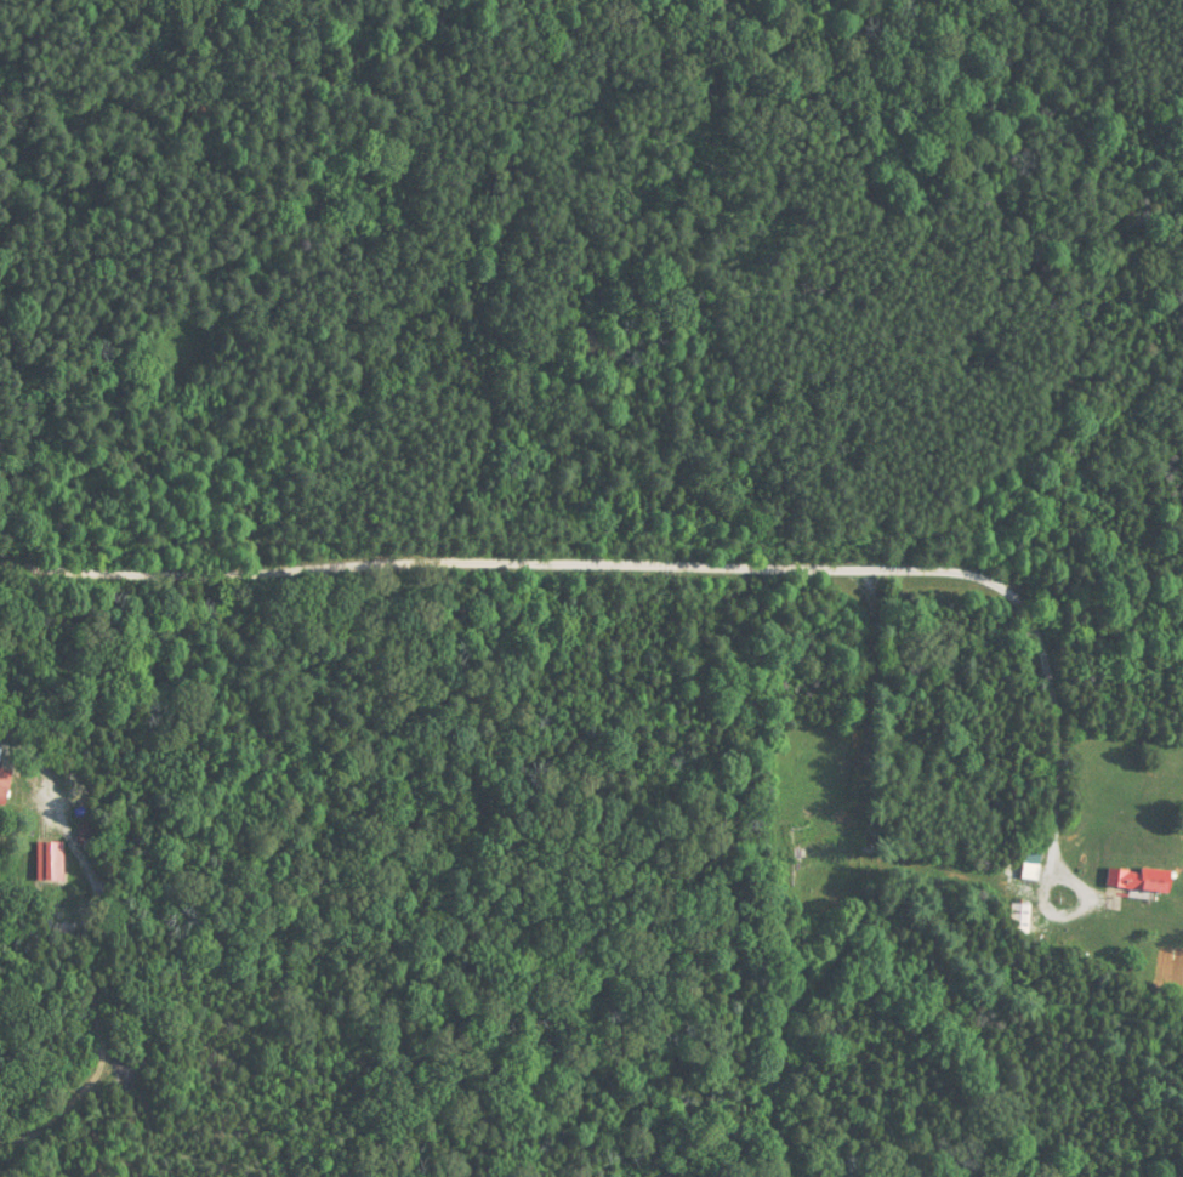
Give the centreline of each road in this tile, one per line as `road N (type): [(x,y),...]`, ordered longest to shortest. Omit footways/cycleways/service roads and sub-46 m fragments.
road 1 (residential): [(1053,859),(1059,733),(1046,673),(1024,616),(976,578),(428,557),(0,578)]

